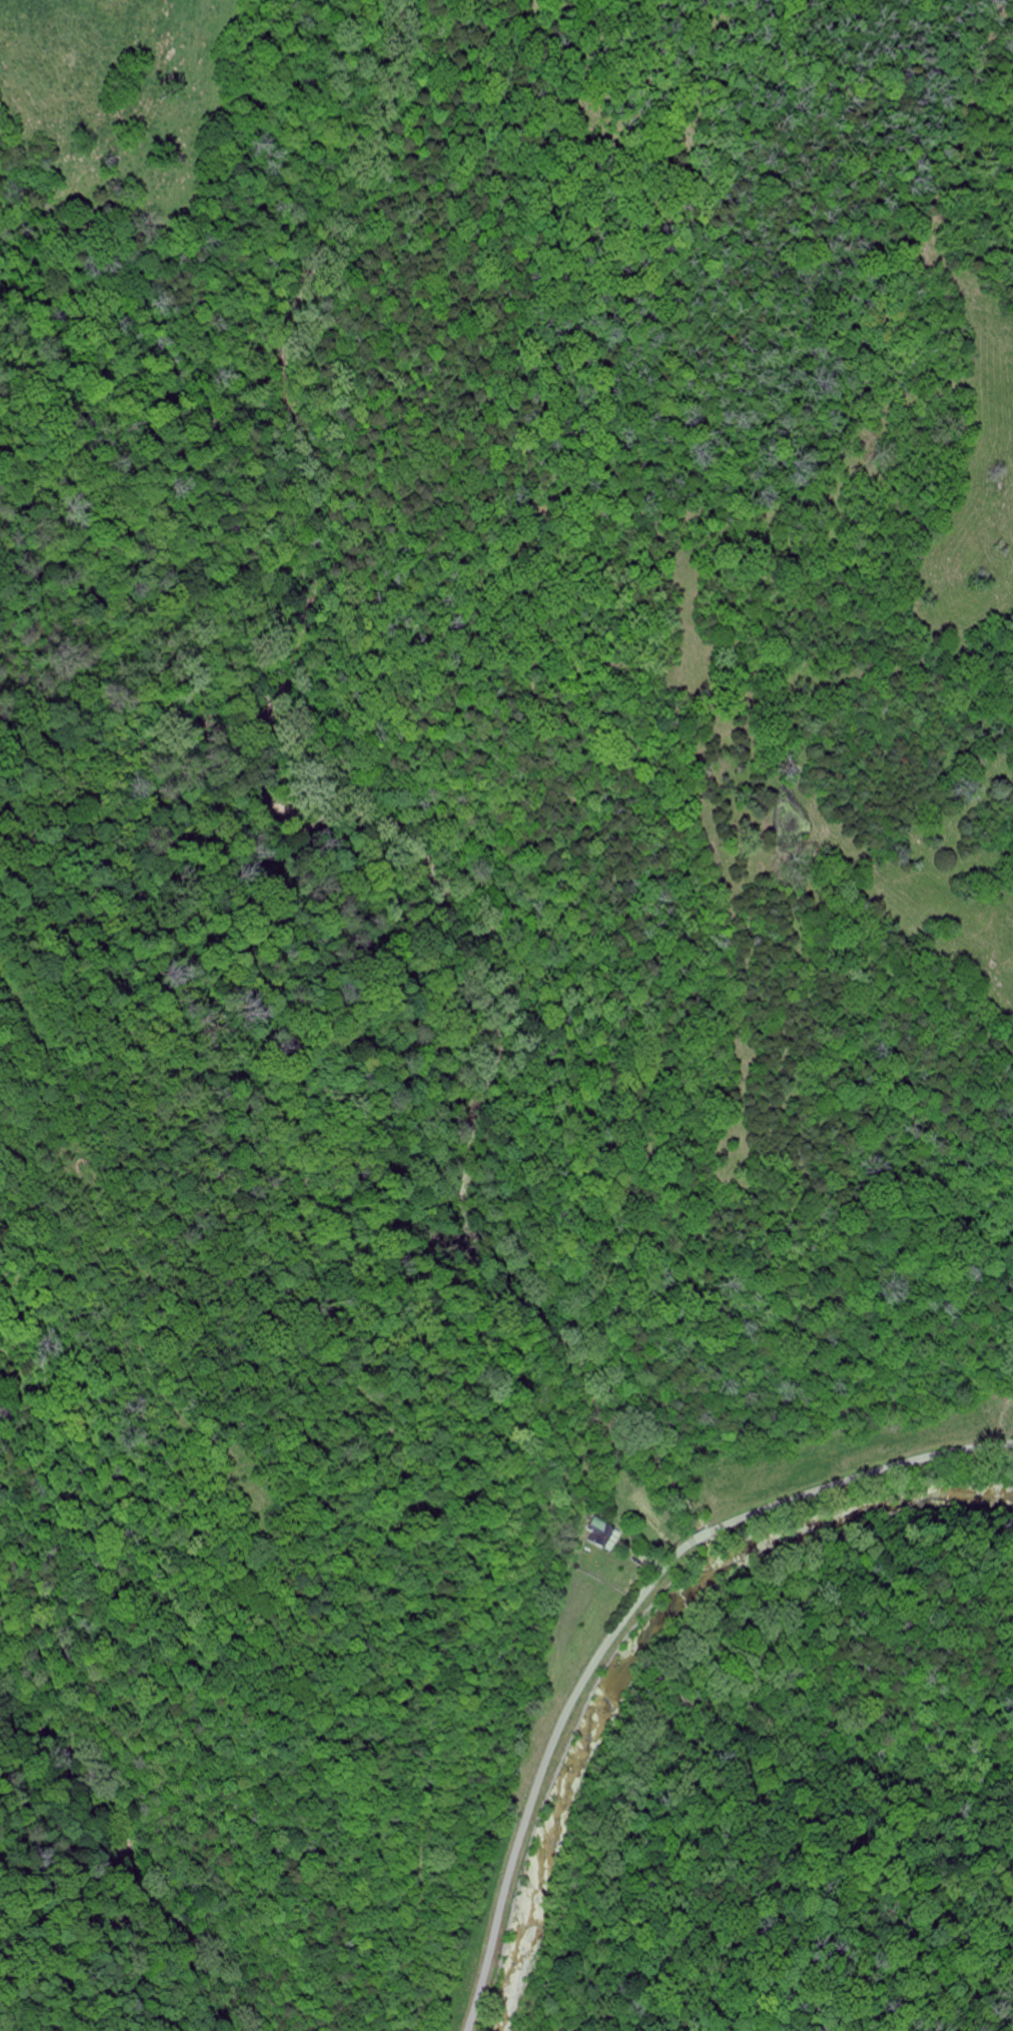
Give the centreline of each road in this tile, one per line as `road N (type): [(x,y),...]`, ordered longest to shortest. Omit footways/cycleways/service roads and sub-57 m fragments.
road 1 (residential): [(469,2030),(552,1750),(594,1667),(673,1561),(743,1521),(891,1470),(1012,1448)]

